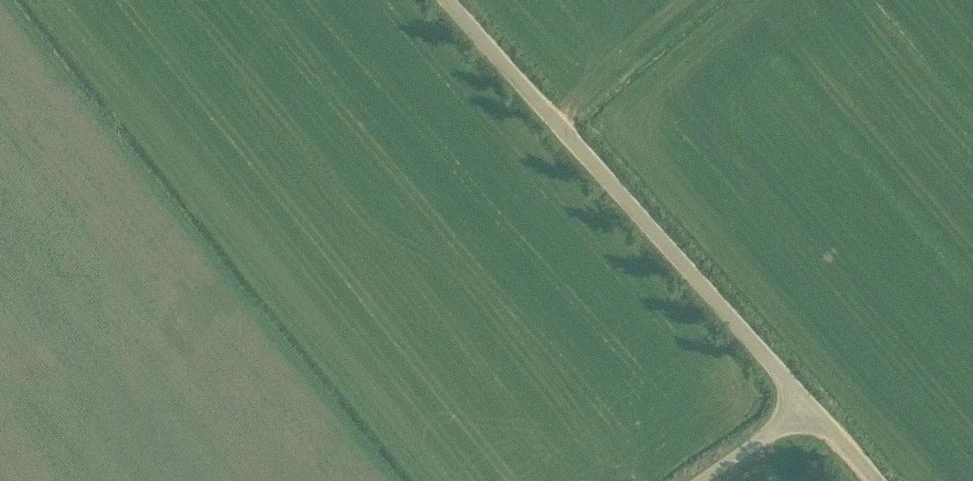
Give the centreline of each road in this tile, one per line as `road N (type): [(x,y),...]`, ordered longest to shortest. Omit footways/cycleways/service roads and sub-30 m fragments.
road 1 (unclassified): [(798,405),(447,0)]

